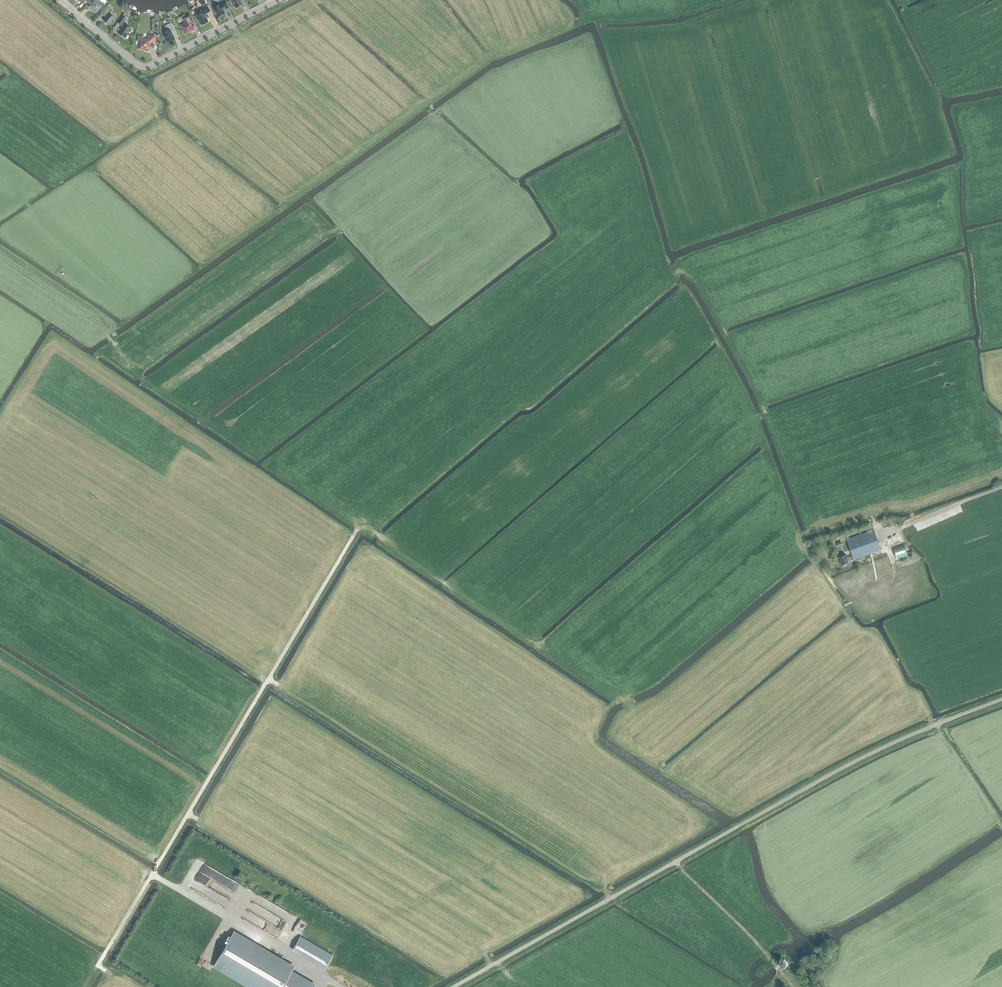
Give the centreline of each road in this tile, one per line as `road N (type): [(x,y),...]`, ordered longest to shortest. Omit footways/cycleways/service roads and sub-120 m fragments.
road 1 (unclassified): [(456,986),(815,785),(1001,701)]
road 2 (tertiary): [(59,0),(144,67),(277,0)]
road 3 (track): [(676,861),(794,986)]

